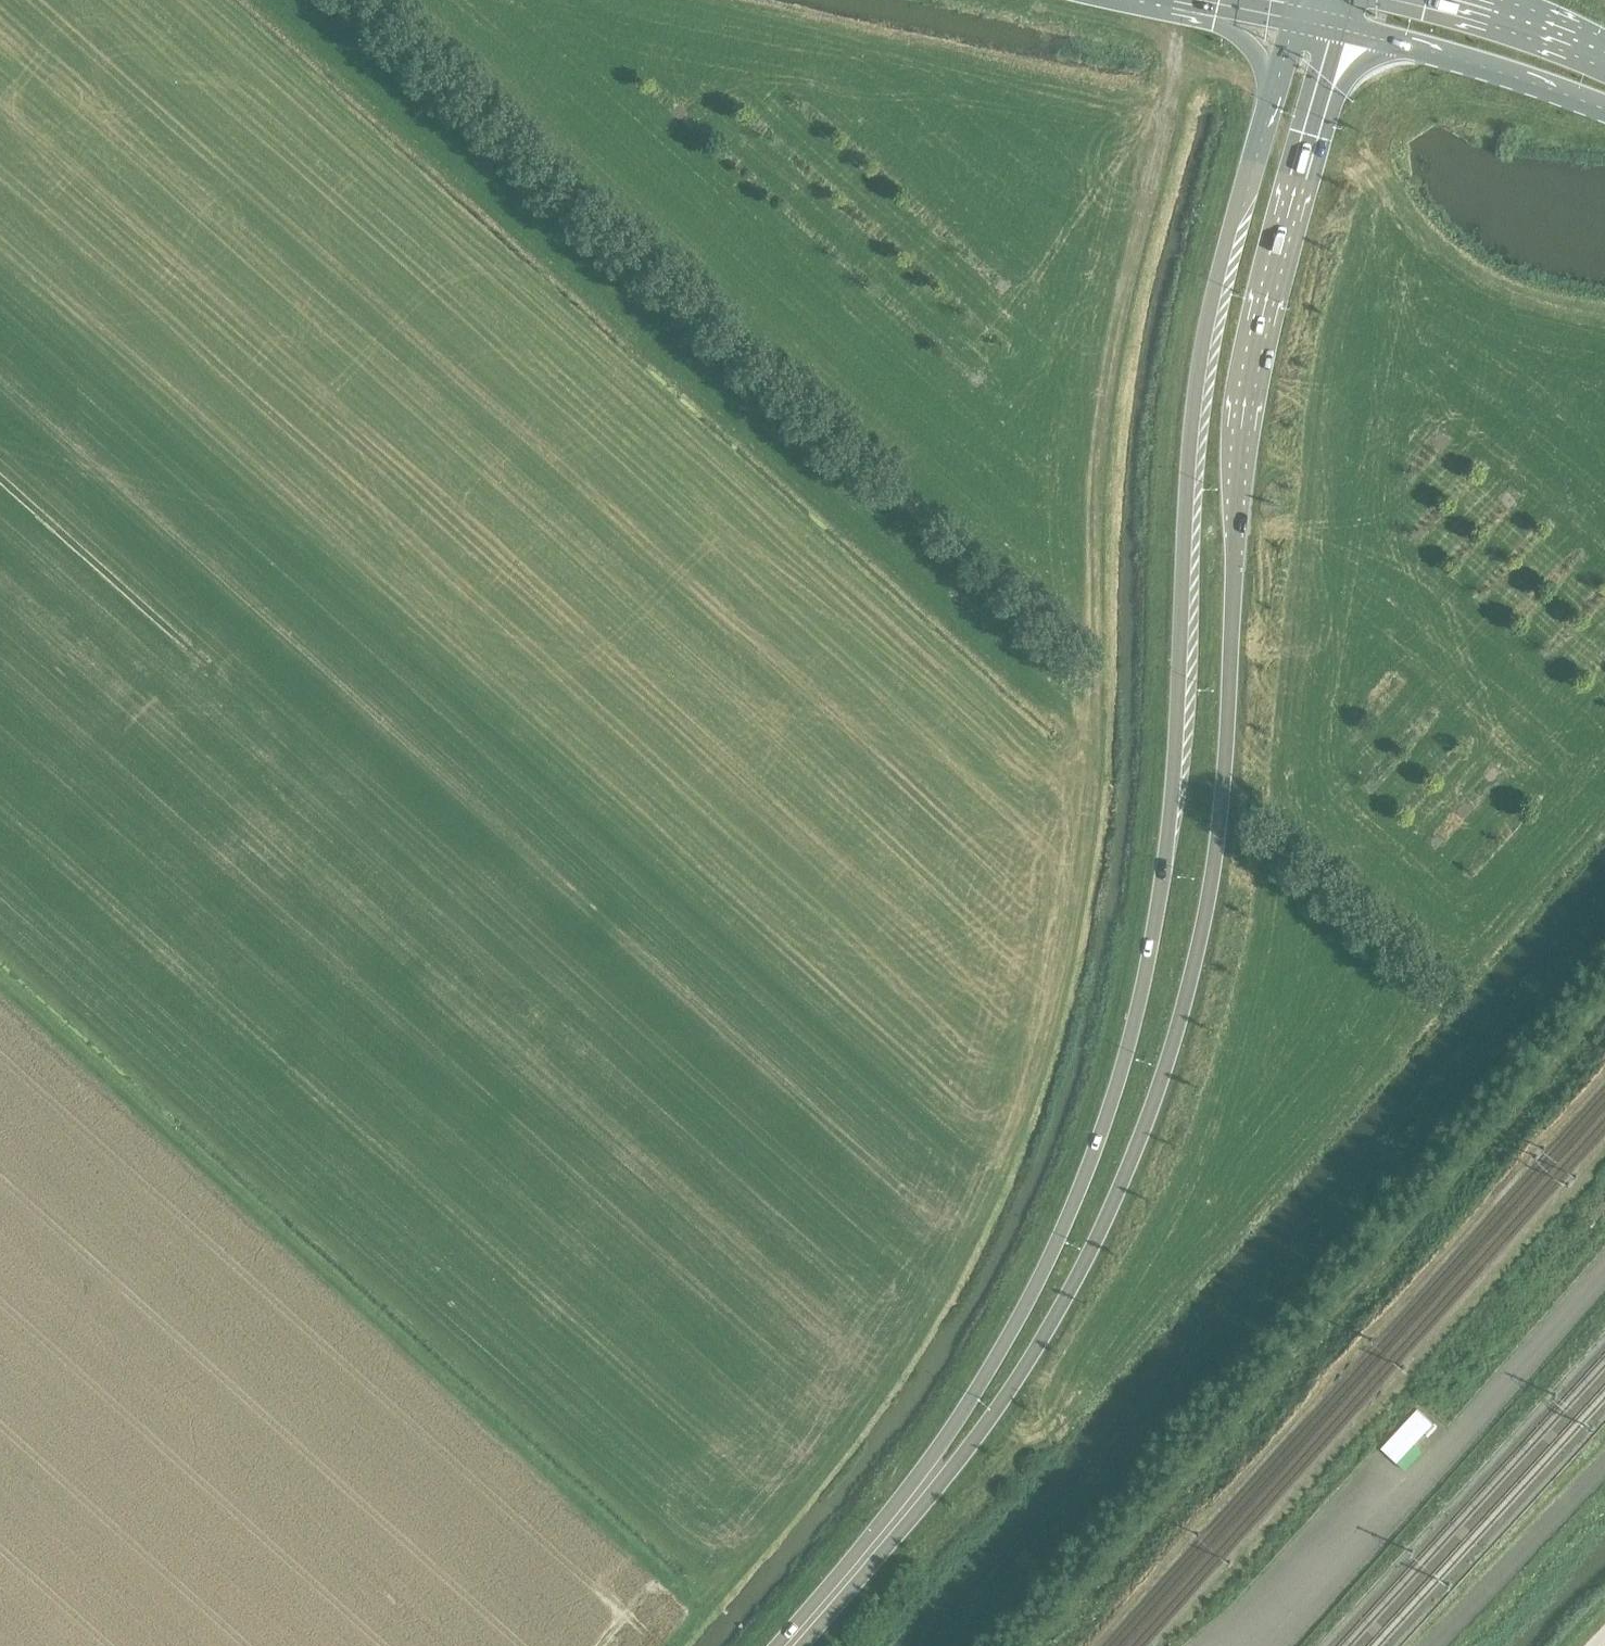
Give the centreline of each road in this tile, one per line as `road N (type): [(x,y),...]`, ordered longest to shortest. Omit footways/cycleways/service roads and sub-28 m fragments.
road 1 (secondary): [(931,1474),(975,1438),(1089,1251),(1180,1014),(1221,808),(1248,383),(1341,29)]
road 2 (secondary): [(1273,94),(1197,366),(1169,814),(1139,1000),(1115,1092),(1059,1235),(931,1474)]
road 3 (track): [(1604,1007),(1037,1645)]
road 4 (secondary): [(1341,29),(1500,71),(1604,110)]
road 5 (secondary): [(786,1645),(931,1474)]
road 6 (secondary): [(1185,0),(1249,45),(1273,94)]

